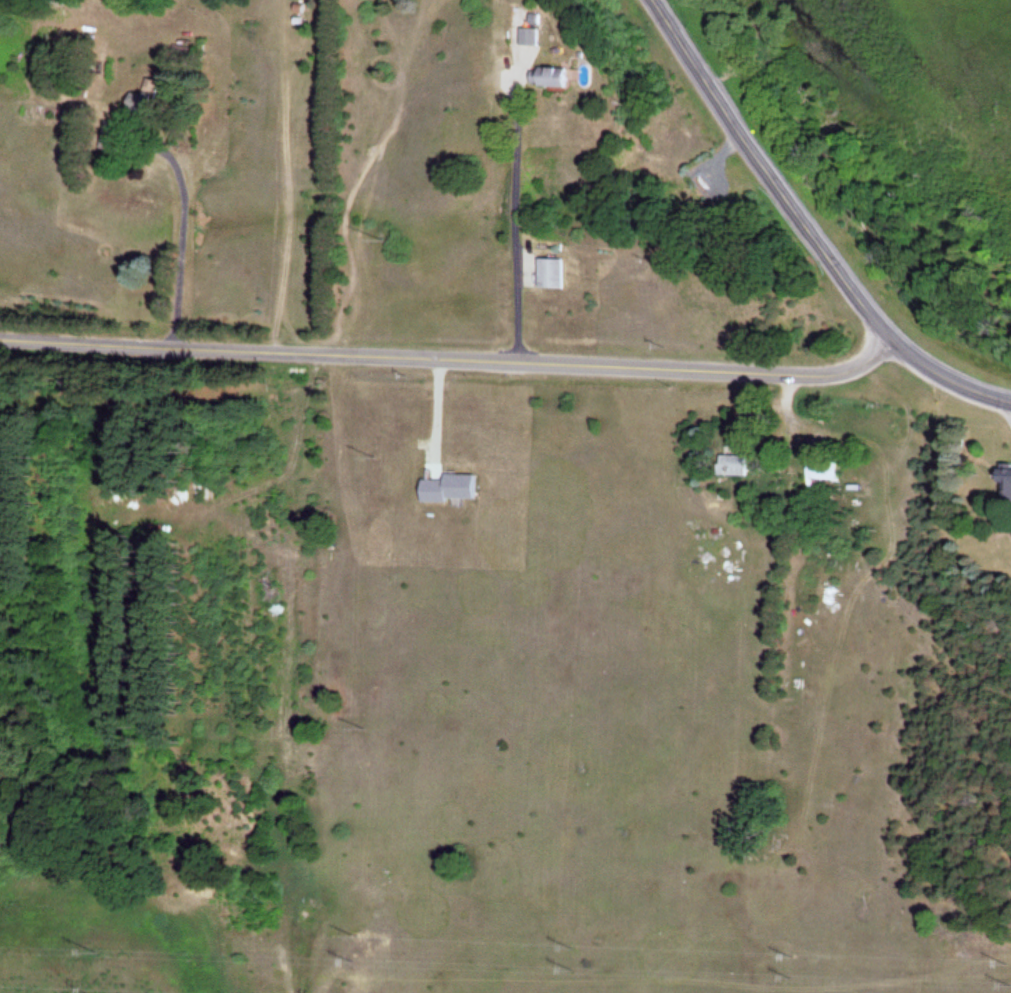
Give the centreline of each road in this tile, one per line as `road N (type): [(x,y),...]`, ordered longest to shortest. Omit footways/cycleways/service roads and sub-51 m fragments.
road 1 (residential): [(0,341),(833,374),(866,364),(891,339)]
road 2 (tertiary): [(891,339),(793,210),(655,0)]
road 3 (tertiary): [(891,339),(954,385),(1010,404)]

